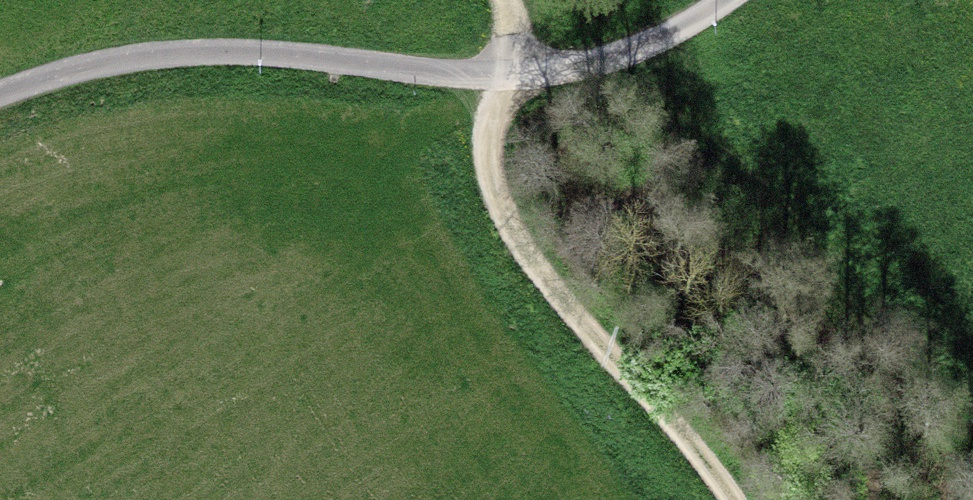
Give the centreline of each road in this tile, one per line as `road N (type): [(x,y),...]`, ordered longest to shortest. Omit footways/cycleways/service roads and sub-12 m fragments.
road 1 (unclassified): [(726,0),(617,58),(555,69),(455,75),(305,54),(186,52),(73,69),(0,93)]
road 2 (track): [(731,499),(550,289),(496,200),(490,160),(492,114),(508,74),(504,0)]
road 3 (track): [(617,58),(972,458)]

